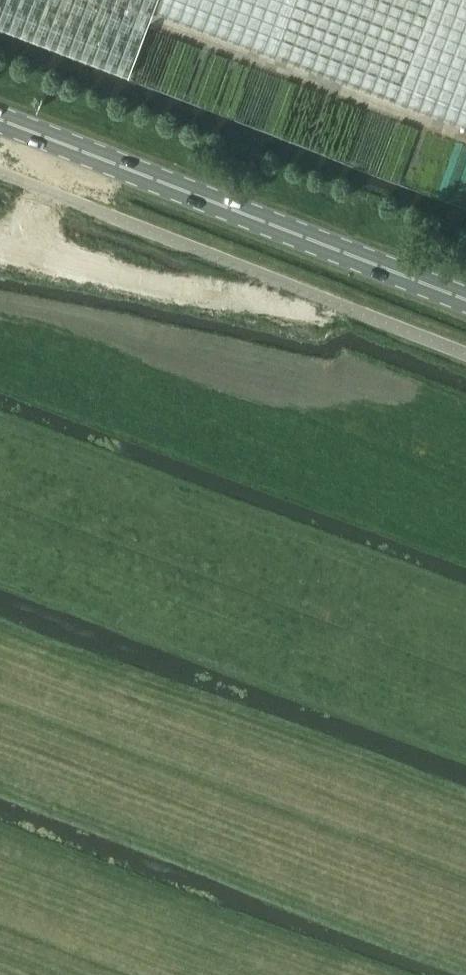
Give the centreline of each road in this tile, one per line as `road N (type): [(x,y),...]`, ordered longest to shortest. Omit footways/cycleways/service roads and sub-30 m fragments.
road 1 (primary): [(465,299),(0,117)]

